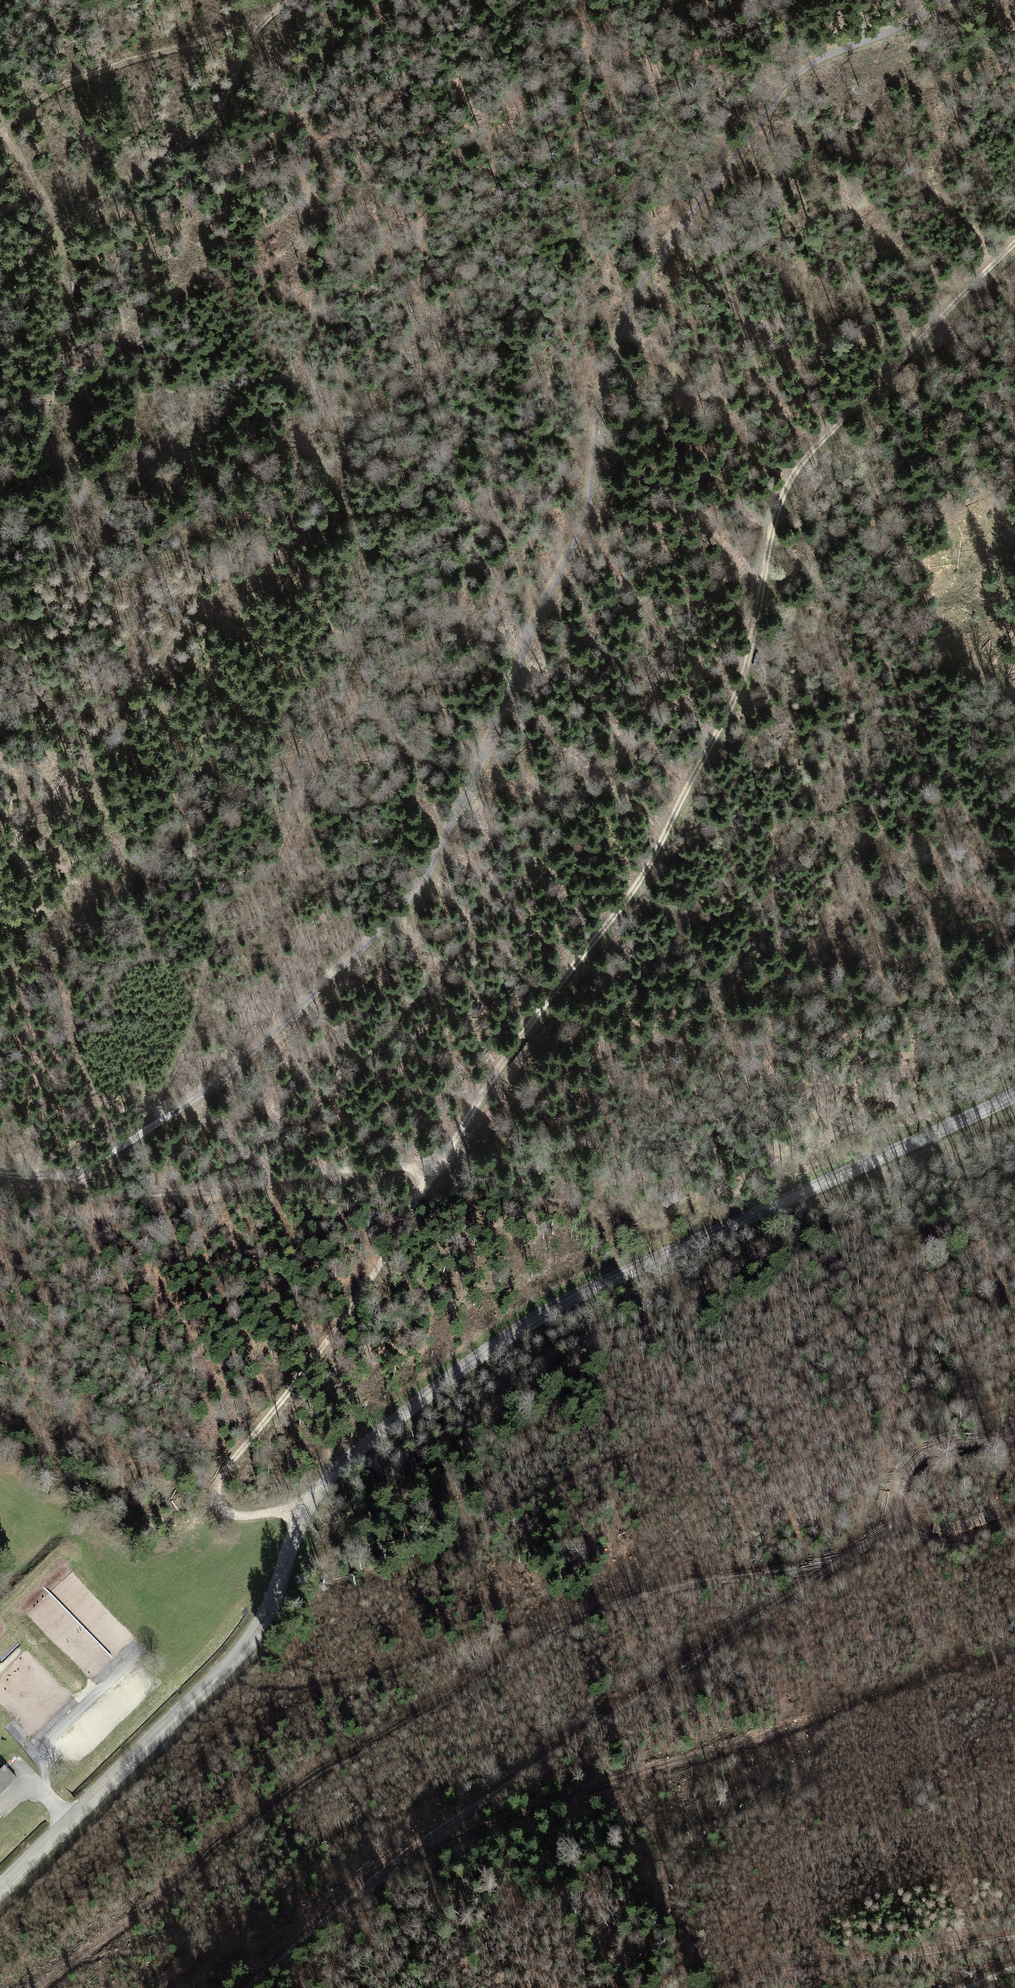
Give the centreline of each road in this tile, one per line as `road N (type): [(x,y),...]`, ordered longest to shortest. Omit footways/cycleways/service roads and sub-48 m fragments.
road 1 (track): [(0,1176),(66,1179),(156,1127),(219,1083),(407,908),(435,866),(587,510),(633,289),(815,60),(900,30),(943,0)]
road 2 (unclassified): [(0,1896),(248,1649),(270,1620),(324,1481),(360,1447),(507,1337),(598,1286),(1014,1091)]
road 3 (track): [(61,229),(68,319),(54,416),(69,466),(98,473),(210,447),(314,451),(356,529),(364,599),(361,651),(315,741),(279,854),(224,902),(214,922),(190,1034),(162,1090),(156,1127)]
road 4 (track): [(715,735),(637,886),(520,1033),(366,1287),(230,1466),(216,1495),(217,1508),(239,1517),(305,1517)]
road 5 (track): [(274,1609),(316,1606),(411,1572),(699,1419),(838,1329),(940,1278),(1014,1224)]
road 6 (track): [(905,1526),(834,1565),(401,1856),(248,1987)]
road 7 (track): [(834,1565),(683,1585),(571,1620),(466,1642),(324,1692),(264,1696),(235,1691),(222,1678)]
road 8 (track): [(715,735),(754,642),(778,508),(809,454),(1014,242)]
road 9 (track): [(66,1179),(106,1194),(156,1195),(336,1170),(426,1183)]
road 10 (track): [(293,0),(249,25),(47,91),(3,131)]
road 11 (track): [(1014,1514),(939,1540),(905,1526),(898,1500),(906,1474),(922,1458),(1014,1435)]
road 12 (track): [(1014,1939),(737,1987)]

